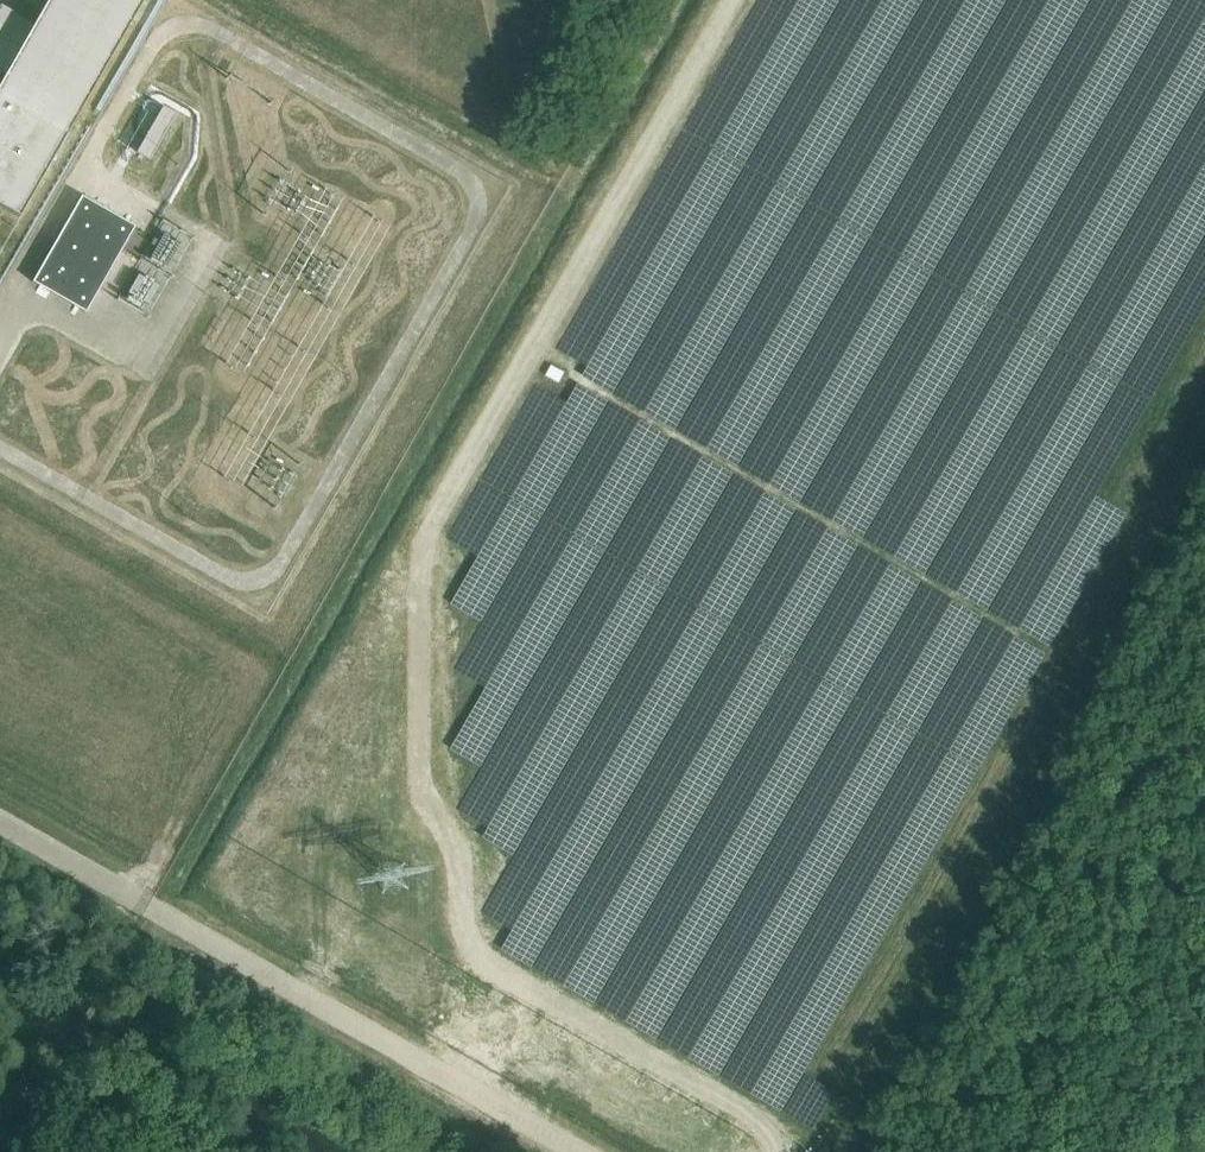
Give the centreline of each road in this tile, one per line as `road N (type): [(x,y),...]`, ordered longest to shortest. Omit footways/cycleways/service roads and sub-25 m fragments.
road 1 (track): [(270,1151),(84,1048)]

